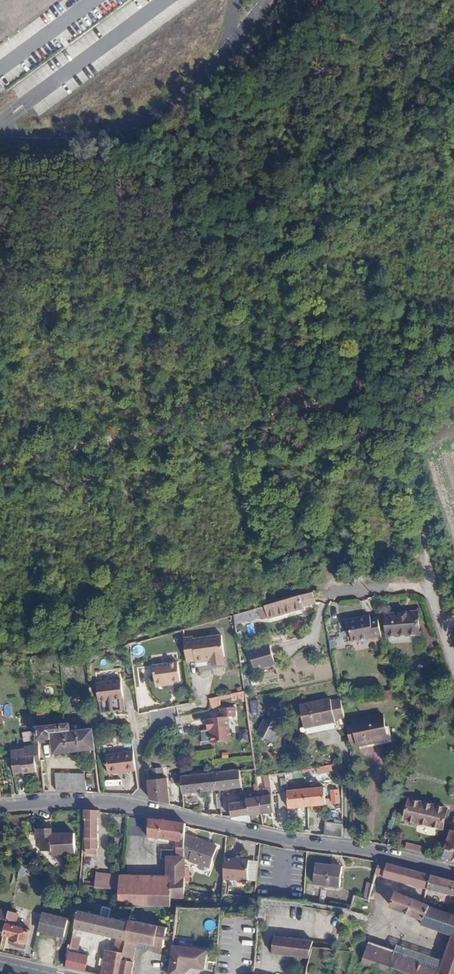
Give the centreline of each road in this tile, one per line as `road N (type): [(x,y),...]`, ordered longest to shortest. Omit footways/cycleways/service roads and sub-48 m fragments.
road 1 (residential): [(453,874),(143,805)]
road 2 (residential): [(143,805),(0,806)]
road 3 (track): [(291,403),(375,422),(398,452)]

